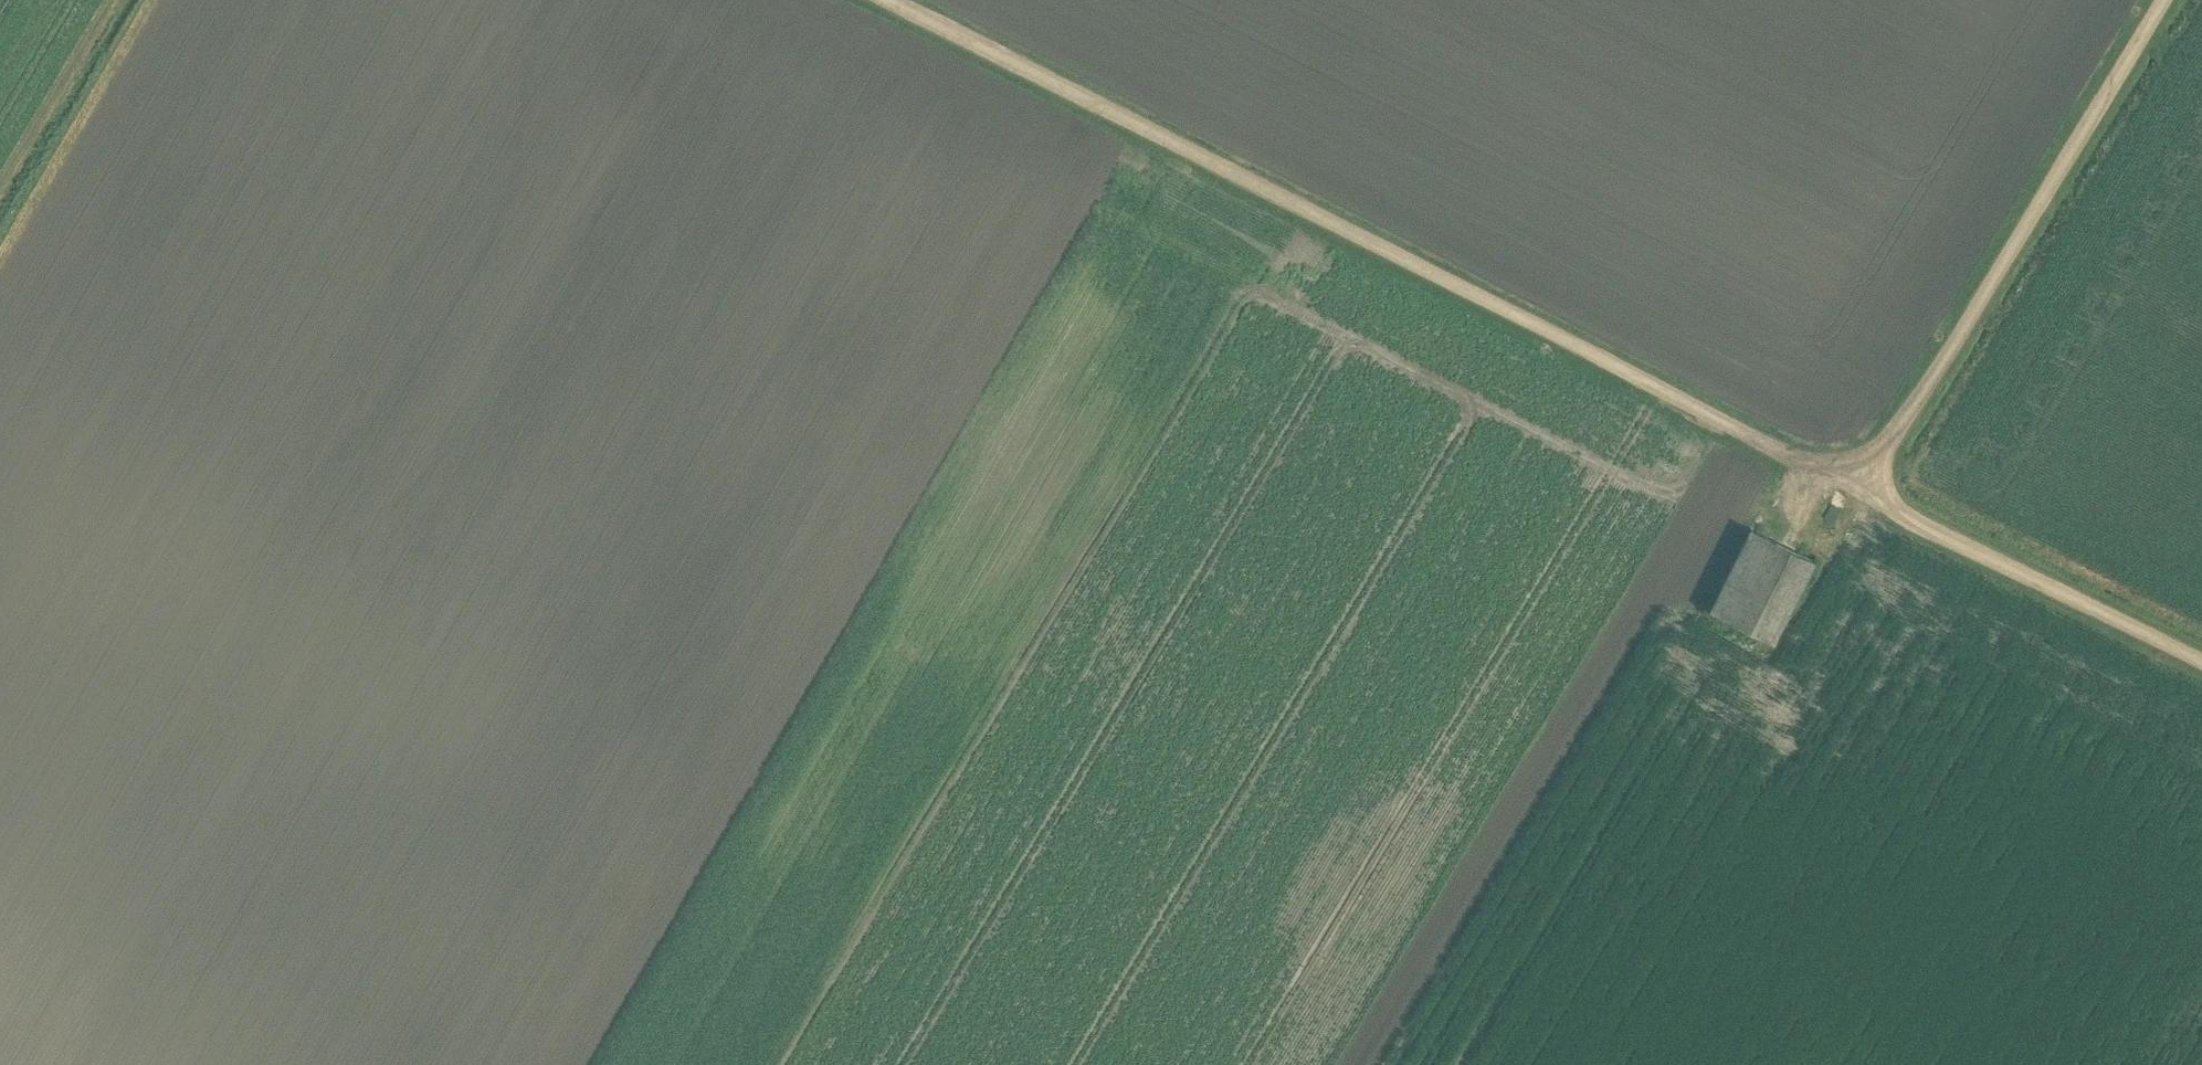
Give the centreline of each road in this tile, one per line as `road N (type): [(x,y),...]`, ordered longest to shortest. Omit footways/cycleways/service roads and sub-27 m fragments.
road 1 (track): [(2201,658),(1900,506),(1875,480),(1799,454),(891,0)]
road 2 (track): [(1875,480),(2170,0)]

